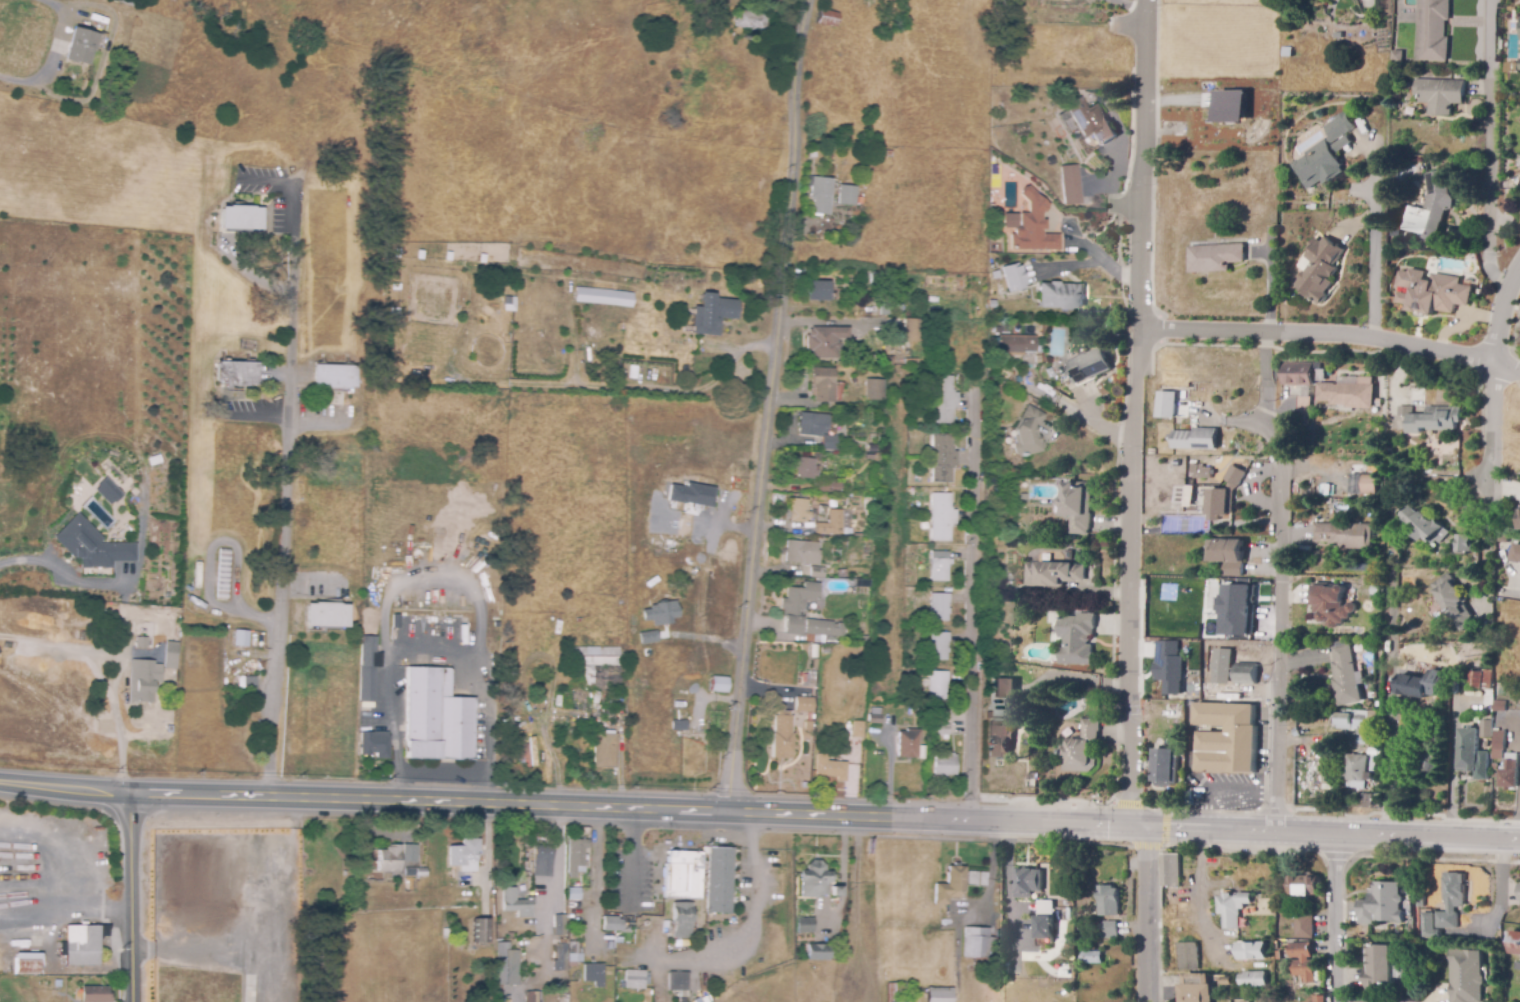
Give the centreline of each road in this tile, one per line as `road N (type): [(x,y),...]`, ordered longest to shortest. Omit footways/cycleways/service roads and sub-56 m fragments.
road 1 (primary): [(1519,841),(268,796)]
road 2 (residential): [(1145,1001),(1146,846),(1130,804),(1131,451),(1147,0)]
road 3 (residential): [(816,0),(750,540),(726,811)]
road 4 (residential): [(297,187),(268,796)]
road 5 (residential): [(1275,835),(1287,452),(1279,435),(1243,426)]
road 6 (residential): [(1519,372),(1376,340),(1138,330)]
road 7 (residential): [(972,818),(985,478)]
road 8 (primary): [(268,796),(123,794),(0,781)]
road 9 (residential): [(1494,367),(1489,595)]
road 10 (residential): [(1497,0),(1489,212)]
road 11 (residential): [(130,794),(133,1001)]
road 12 (residential): [(1375,143),(1376,340)]
road 13 (residential): [(1334,836),(1337,1001)]

